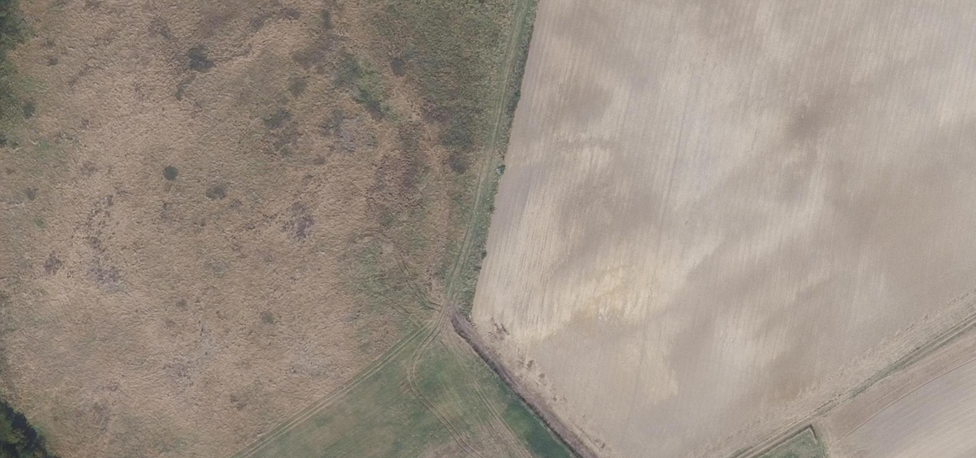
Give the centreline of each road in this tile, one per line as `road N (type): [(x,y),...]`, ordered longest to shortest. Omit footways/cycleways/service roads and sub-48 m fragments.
road 1 (track): [(736,457),(975,313)]

